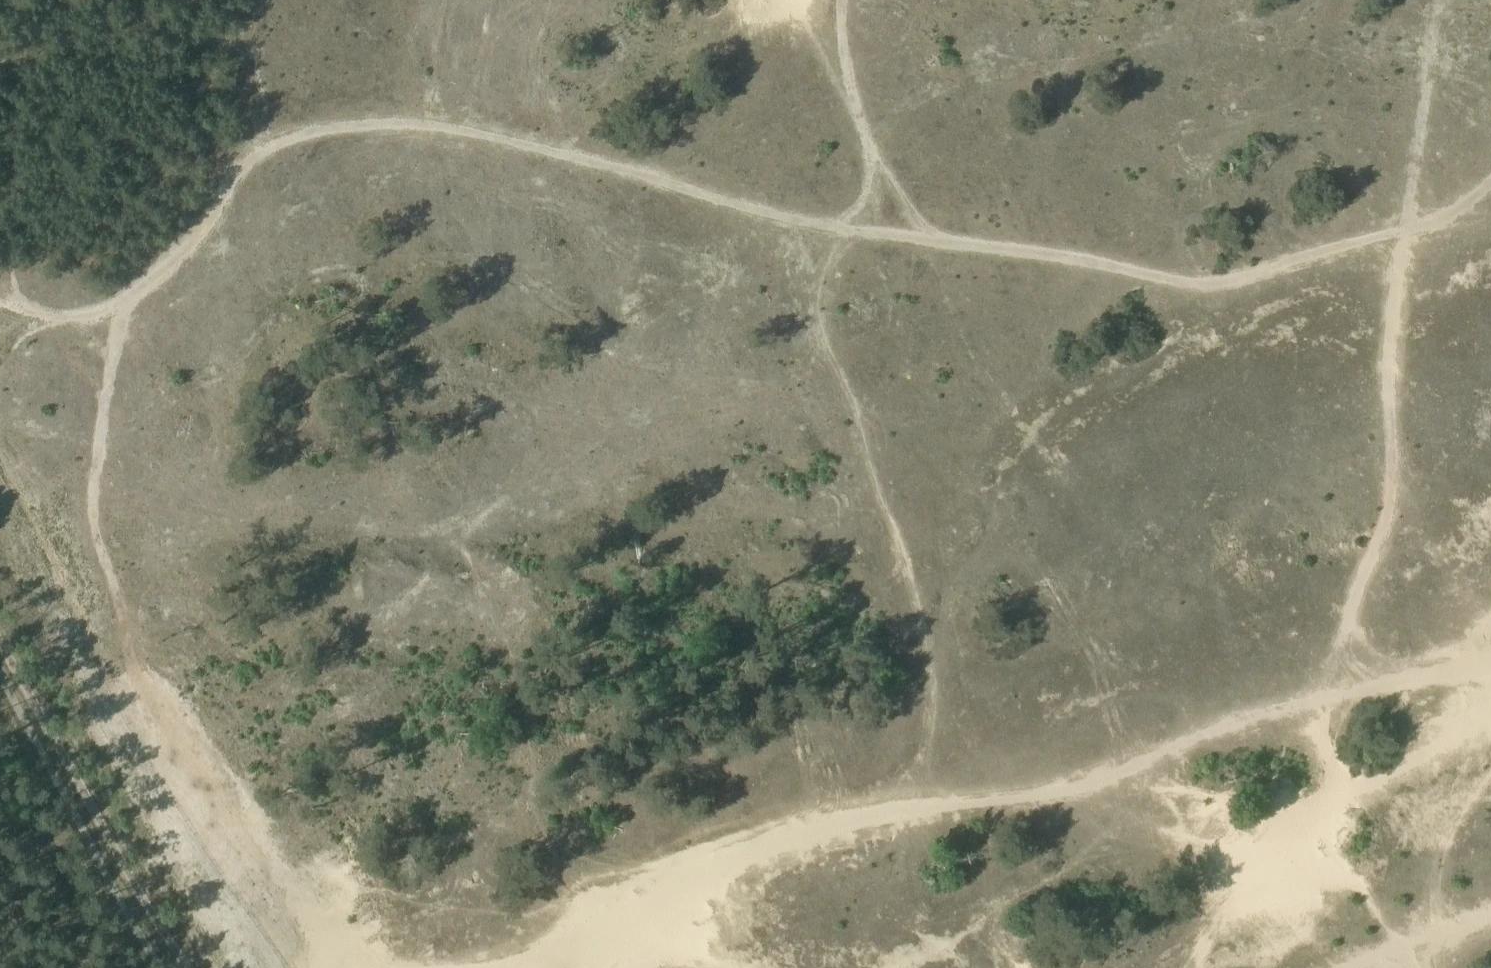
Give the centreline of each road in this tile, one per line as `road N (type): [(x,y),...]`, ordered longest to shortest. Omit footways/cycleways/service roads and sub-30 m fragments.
road 1 (track): [(185,967),(155,930),(0,644)]

